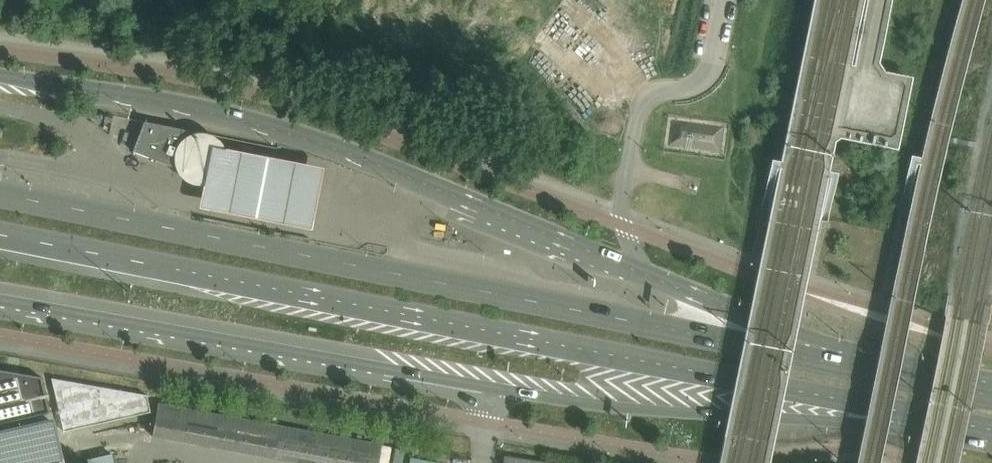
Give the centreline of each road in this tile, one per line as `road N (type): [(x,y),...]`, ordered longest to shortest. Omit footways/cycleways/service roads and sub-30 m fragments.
road 1 (primary): [(0,234),(895,408)]
road 2 (primary): [(0,304),(625,411),(815,420),(895,408)]
road 3 (primary): [(492,214),(295,134),(0,74)]
road 4 (motorway): [(432,278),(0,194)]
road 5 (unclassified): [(657,280),(626,245),(637,126),(652,96),(705,82),(725,0)]
road 6 (motorway): [(648,321),(432,278)]
road 7 (primary): [(991,392),(795,353)]
road 8 (primary): [(657,280),(492,214)]
road 9 (primary): [(795,353),(736,314),(657,280)]
road 10 (primary): [(795,353),(648,321)]

